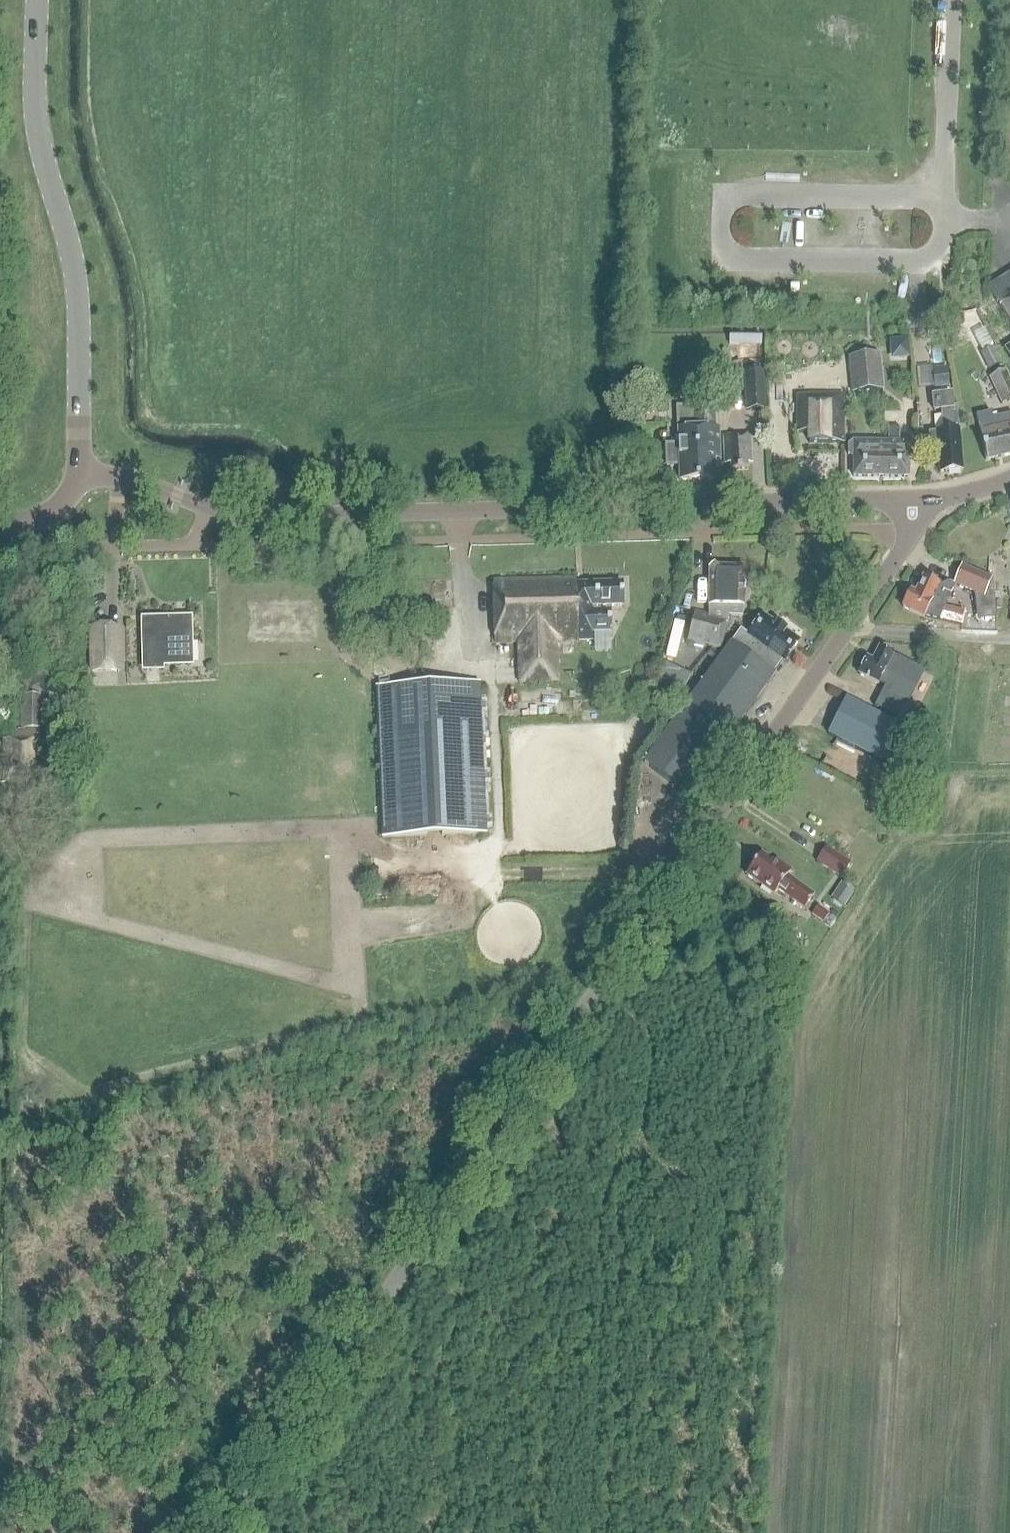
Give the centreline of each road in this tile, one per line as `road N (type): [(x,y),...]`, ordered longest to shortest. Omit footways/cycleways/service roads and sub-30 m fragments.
road 1 (unclassified): [(236,1532),(630,938),(884,575),(909,537),(917,499)]
road 2 (unclassified): [(79,474),(131,476),(248,516),(917,499)]
road 3 (tertiary): [(38,0),(39,134),(78,293),(79,474)]

